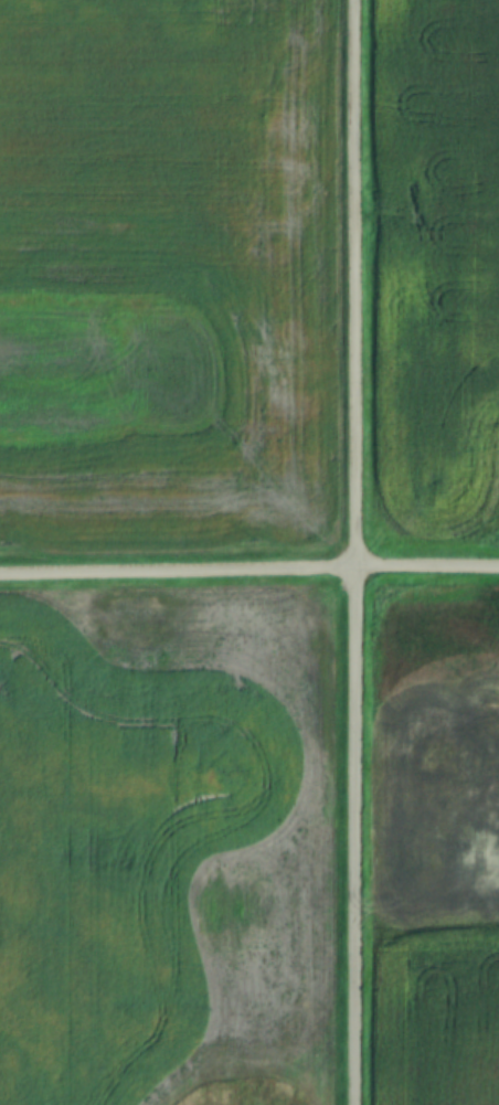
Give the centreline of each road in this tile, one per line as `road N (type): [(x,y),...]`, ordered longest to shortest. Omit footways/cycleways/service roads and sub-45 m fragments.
road 1 (residential): [(357,1104),(358,0)]
road 2 (residential): [(0,576),(498,571)]
road 3 (track): [(358,221),(498,227)]

